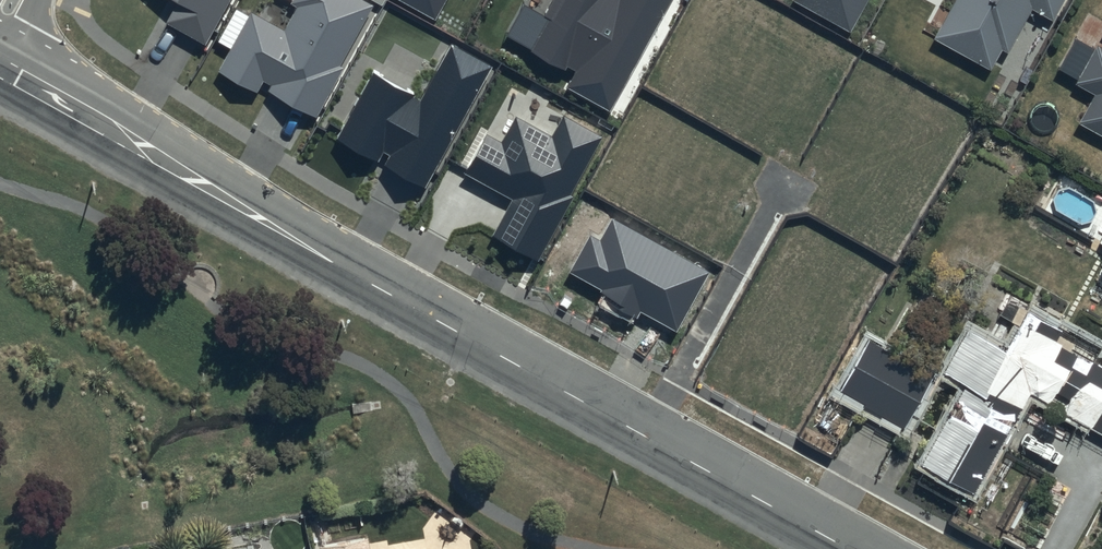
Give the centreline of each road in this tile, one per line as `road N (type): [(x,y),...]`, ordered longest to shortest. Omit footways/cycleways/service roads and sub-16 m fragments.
road 1 (tertiary): [(858,548),(0,69)]

